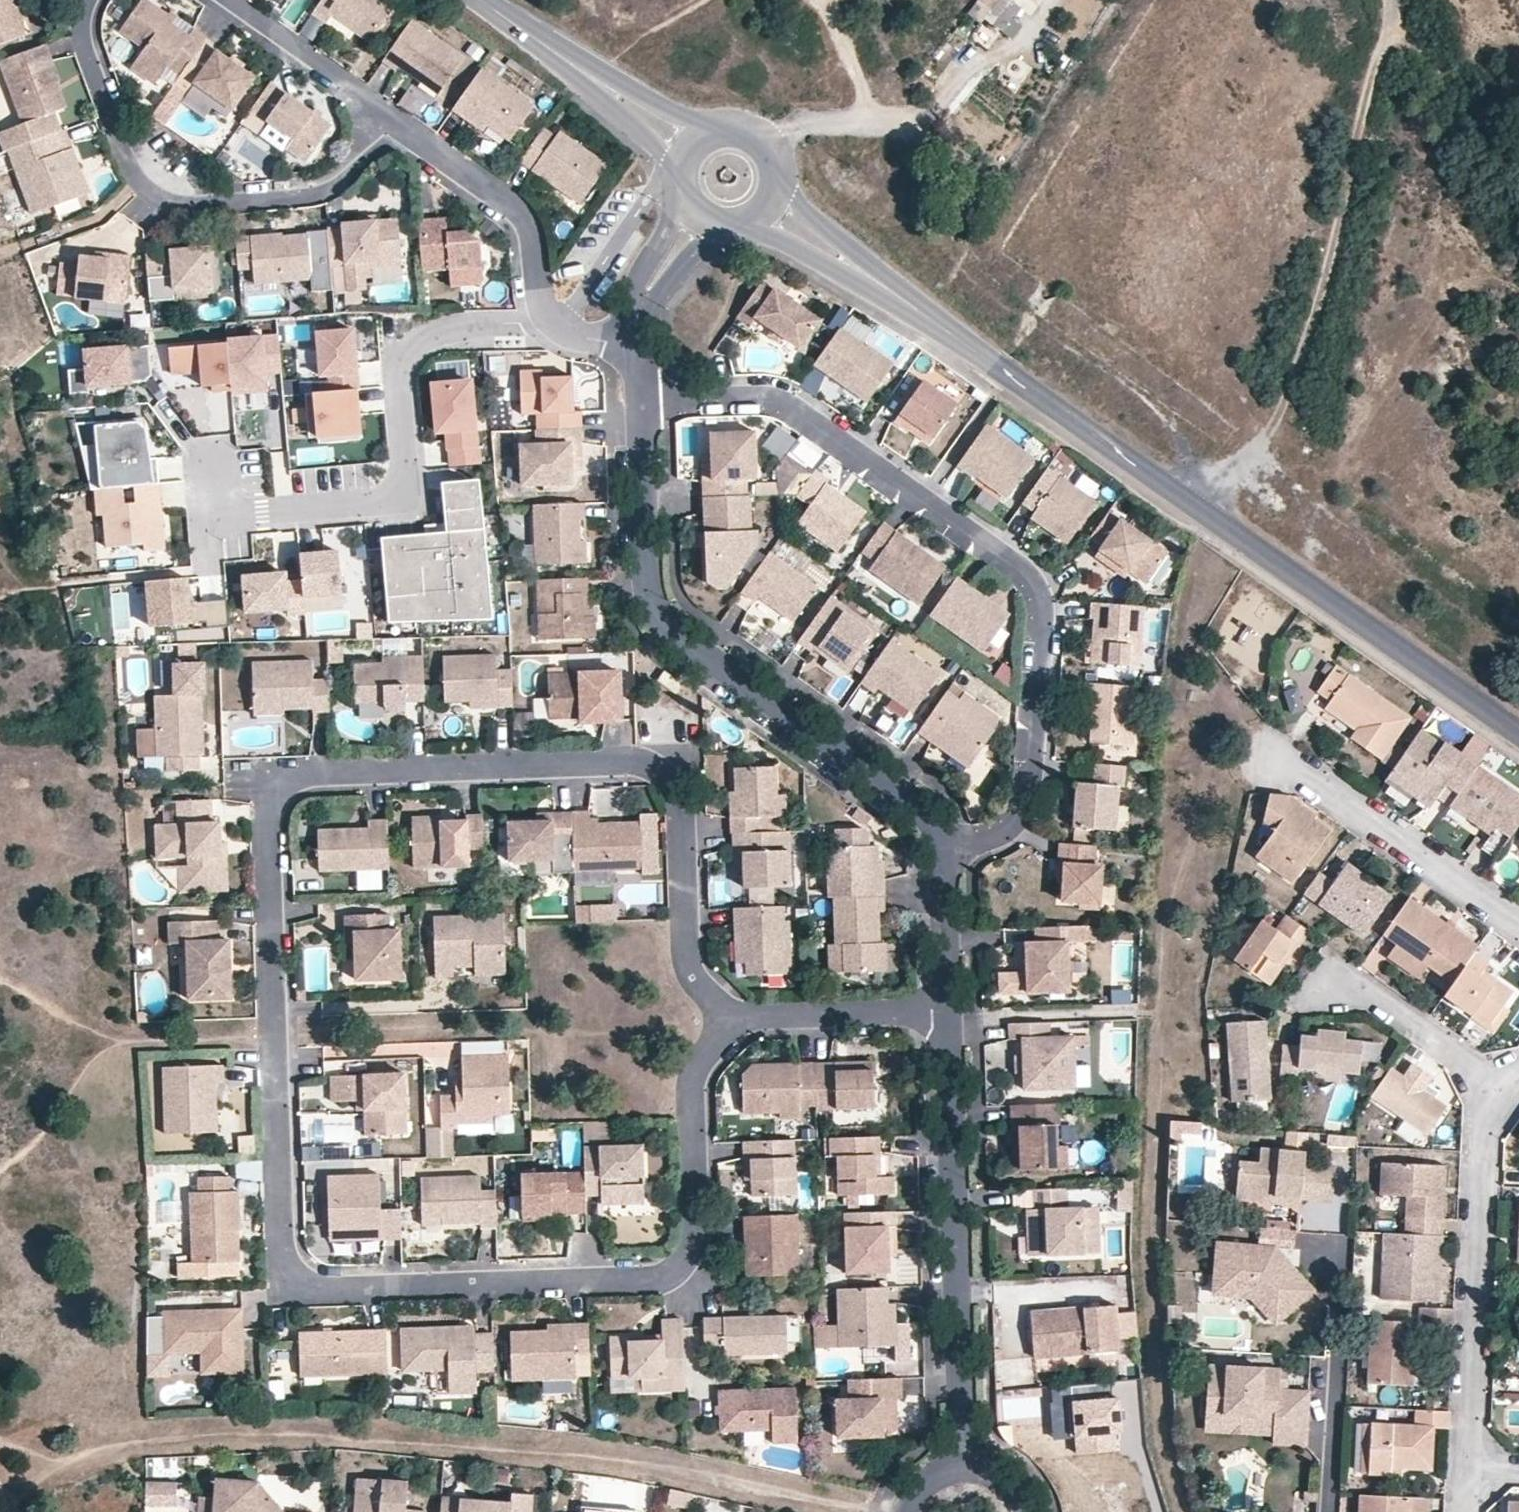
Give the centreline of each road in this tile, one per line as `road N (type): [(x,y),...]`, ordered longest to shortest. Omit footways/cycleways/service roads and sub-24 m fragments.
road 1 (residential): [(753,1018),(726,1012),(697,977),(685,805),(651,763),(318,772),(276,791),(267,831),(281,1243),(291,1280),(307,1289),(668,1276),(696,1242),(693,1090),(709,1046),(726,1029)]
road 2 (track): [(834,1511),(671,1471),(434,1440),(245,1432),(166,1436),(80,1457),(0,1441)]
road 3 (residential): [(942,851),(1008,824),(1028,792),(1038,586),(1015,559),(795,404),(754,394),(641,400)]
road 4 (tertiary): [(949,336),(1518,735)]
road 5 (residential): [(942,851),(917,805),(681,636),(657,609),(646,578),(641,400)]
road 6 (track): [(1389,0),(1326,276),(1278,412),(1197,509)]
road 7 (residential): [(550,321),(428,335),(402,356),(395,384),(402,476),(393,497),(216,518),(213,478)]
road 8 (residential): [(93,0),(87,45),(131,159),(159,192),(191,199),(323,187),(395,121)]
road 9 (residential): [(966,1473),(945,1011)]
road 10 (residential): [(1465,1470),(1483,1146),(1508,1096)]
road 11 (residential): [(1518,927),(1285,767)]
road 12 (residential): [(550,321),(537,293),(531,238),(517,213),(395,121)]
road 13 (track): [(1518,207),(1397,0)]
road 14 (track): [(829,0),(866,93),(865,112),(852,122),(798,124),(765,142)]
road 15 (tertiary): [(949,336),(781,184)]
road 16 (tertiary): [(761,219),(949,336)]
road 17 (residential): [(1508,1096),(1377,997),(1331,986)]
road 18 (residential): [(395,121),(223,0)]
road 19 (residential): [(945,1011),(753,1018)]
road 20 (residential): [(945,1011),(942,851)]
road 21 (tertiary): [(710,133),(575,68)]
road 22 (residential): [(685,200),(644,271),(631,335)]
road 23 (tertiary): [(575,68),(683,165)]
road 24 (residential): [(631,335),(659,292),(727,229)]

